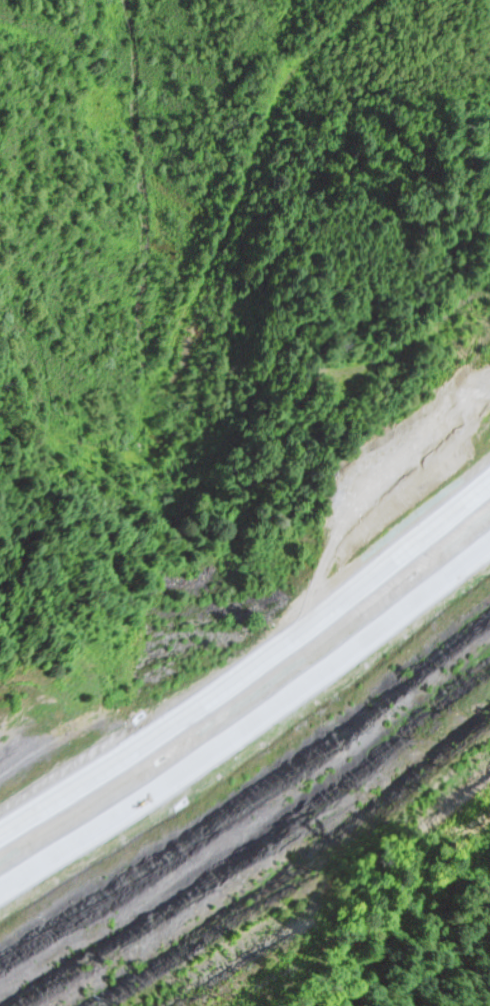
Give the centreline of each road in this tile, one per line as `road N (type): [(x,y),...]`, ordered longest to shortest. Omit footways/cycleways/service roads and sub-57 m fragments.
road 1 (trunk): [(489,492),(330,630),(0,865)]
road 2 (trunk): [(0,922),(263,747),(489,552)]

